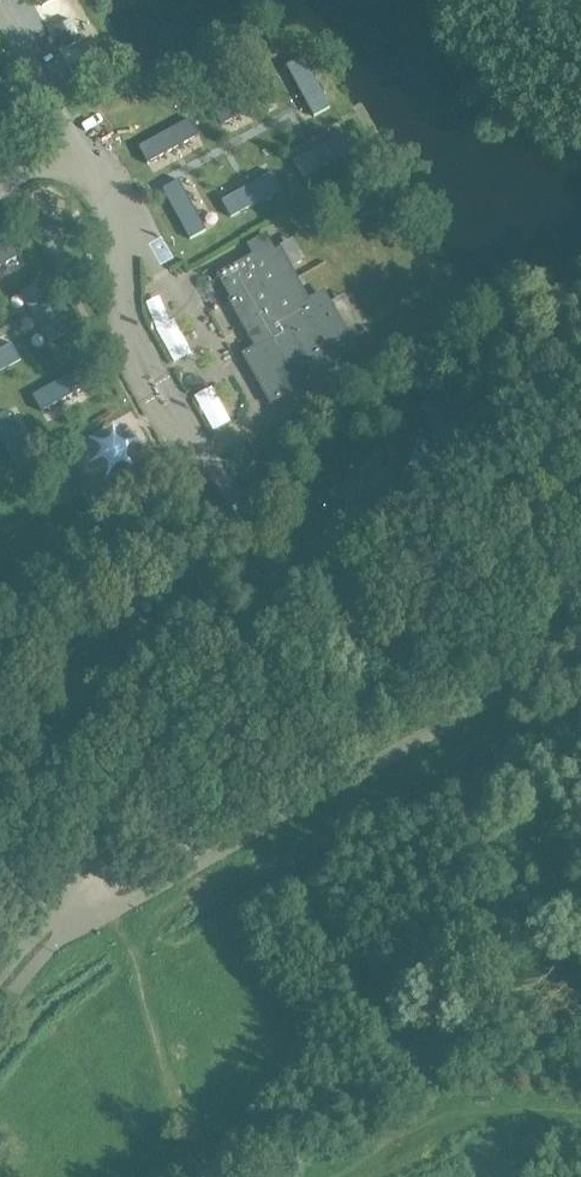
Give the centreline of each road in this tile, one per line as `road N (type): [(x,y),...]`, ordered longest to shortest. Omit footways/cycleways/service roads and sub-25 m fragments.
road 1 (unclassified): [(0,968),(262,631),(278,605),(272,562)]

